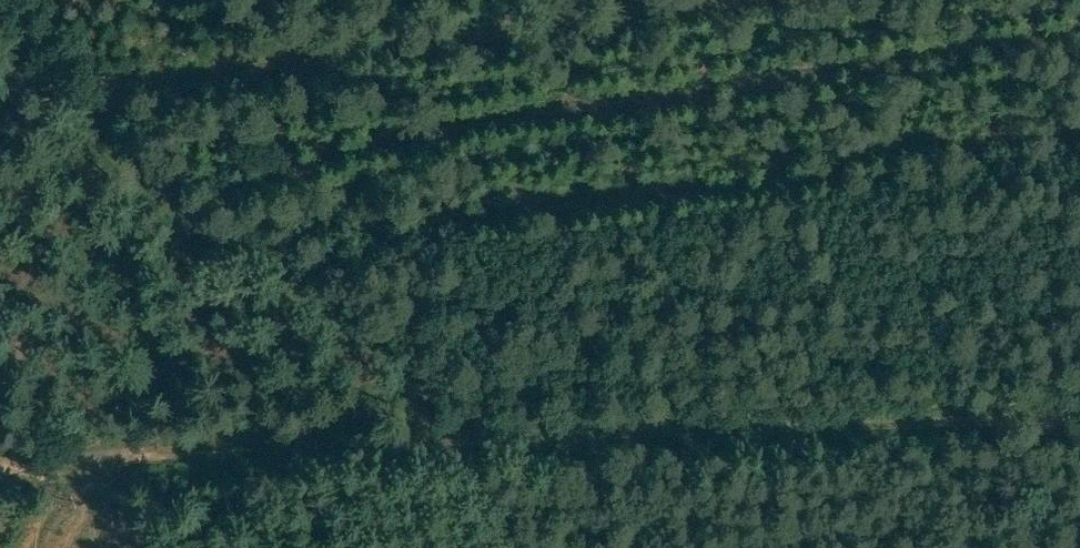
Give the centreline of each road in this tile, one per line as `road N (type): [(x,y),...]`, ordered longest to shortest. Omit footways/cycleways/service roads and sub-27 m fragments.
road 1 (unclassified): [(1079,453),(0,492)]
road 2 (track): [(0,51),(117,154),(336,75),(495,67),(625,19),(762,0)]

